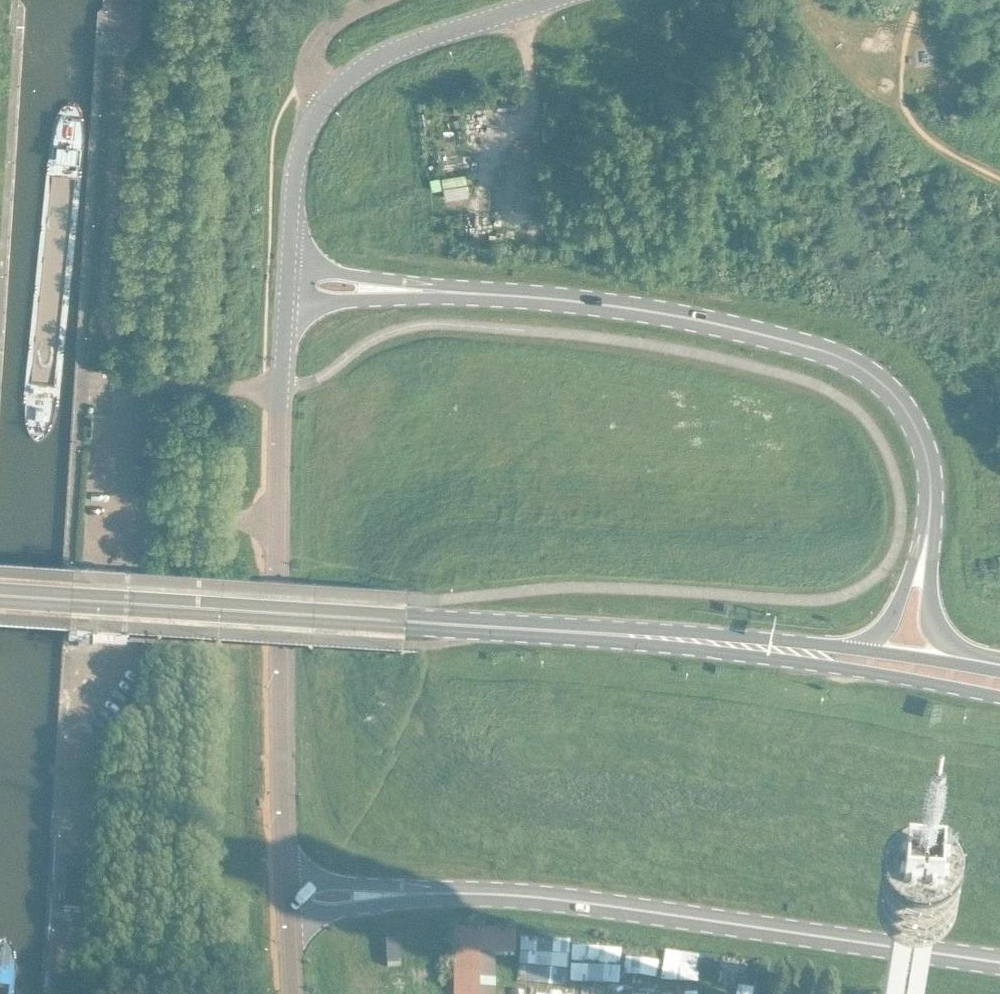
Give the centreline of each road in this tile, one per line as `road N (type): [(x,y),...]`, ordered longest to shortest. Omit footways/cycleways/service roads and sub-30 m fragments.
road 1 (primary): [(695,652),(0,612)]
road 2 (primary): [(938,542),(941,506),(925,441),(906,408),(848,369),(625,319),(448,303)]
road 3 (primary): [(413,881),(570,886),(999,949)]
road 4 (tertiary): [(297,873),(287,719),(299,311)]
road 5 (primary): [(695,652),(999,707)]
road 6 (tertiary): [(330,110),(419,67),(605,0)]
road 7 (primary): [(873,661),(695,652)]
road 8 (tertiary): [(300,282),(303,220),(330,110)]
road 9 (residential): [(330,110),(318,79),(345,32),(400,0)]
road 10 (primary): [(448,303),(300,282)]
road 11 (primary): [(299,311),(448,303)]
road 12 (primary): [(965,675),(941,629),(938,542)]
road 13 (primary): [(938,542),(905,623),(873,661)]

